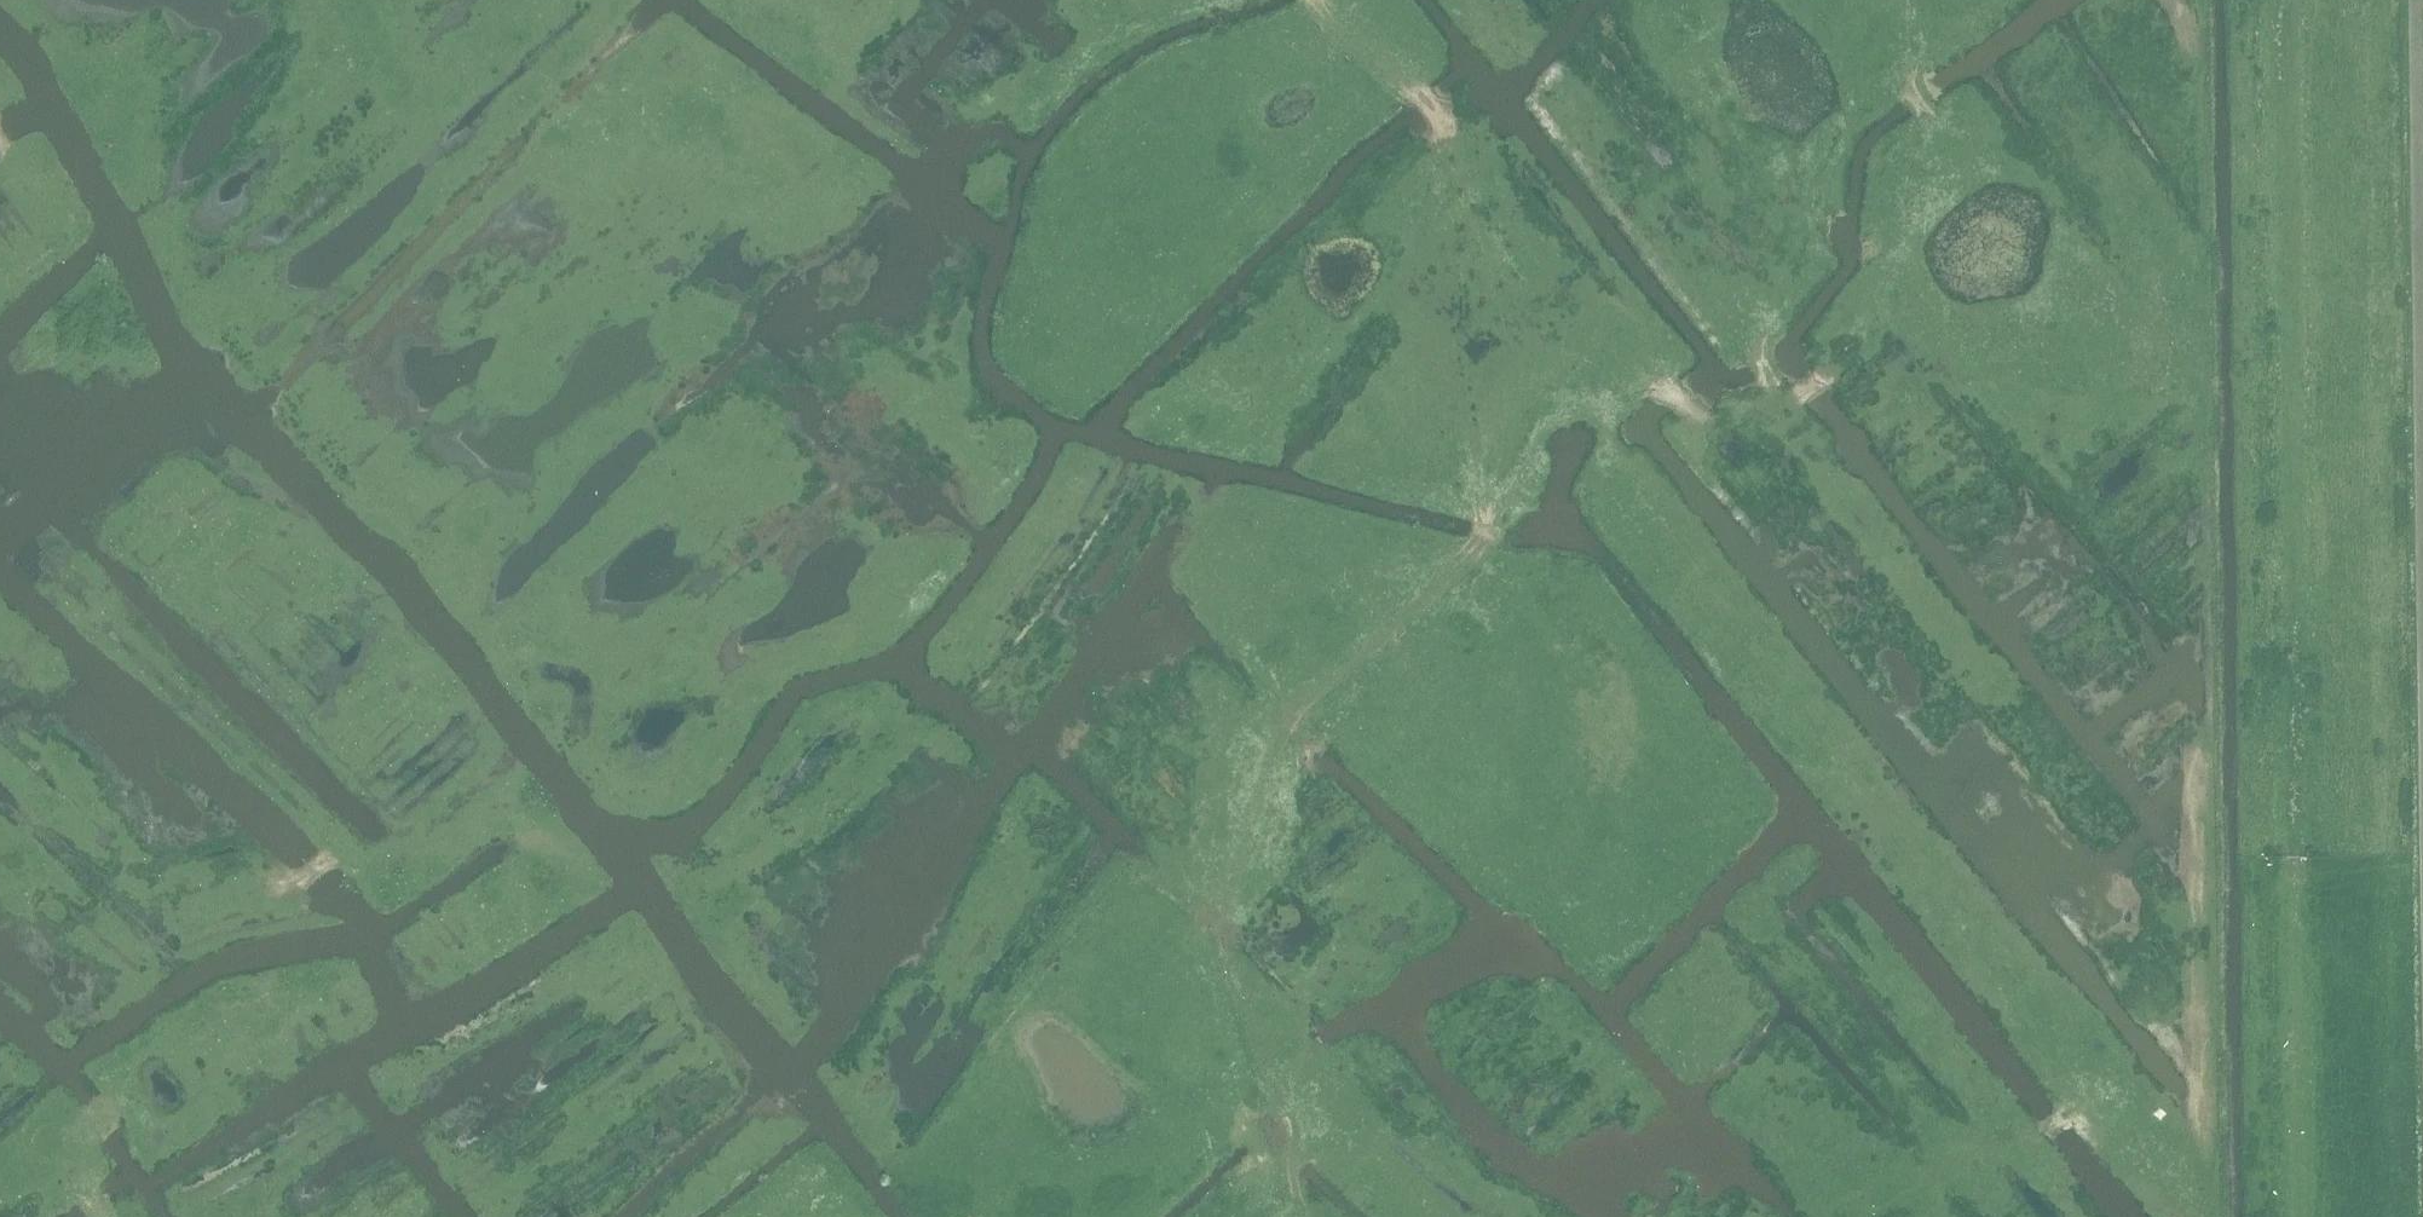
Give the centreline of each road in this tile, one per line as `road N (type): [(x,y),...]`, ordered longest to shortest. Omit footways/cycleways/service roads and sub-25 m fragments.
road 1 (track): [(2291,0),(2289,1216)]

